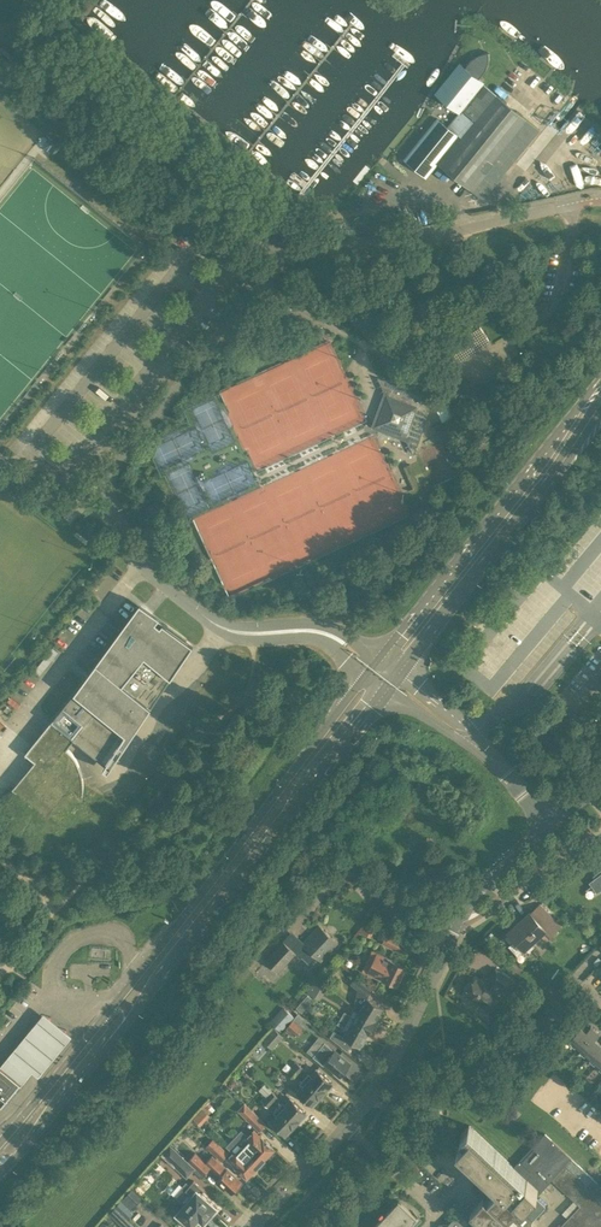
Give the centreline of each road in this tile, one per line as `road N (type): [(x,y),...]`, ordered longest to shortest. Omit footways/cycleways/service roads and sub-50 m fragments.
road 1 (primary): [(0,1155),(386,671)]
road 2 (residential): [(251,1226),(370,1097),(464,911),(547,824)]
road 3 (residential): [(283,249),(257,239),(0,35)]
road 4 (primary): [(386,671),(600,398)]
road 5 (residential): [(386,671),(317,631),(222,627),(141,570),(113,514)]
road 6 (residential): [(113,514),(107,491),(116,466),(283,249)]
road 7 (residential): [(578,205),(356,249),(283,249)]
road 8 (tertiary): [(547,824),(492,760),(386,671)]

